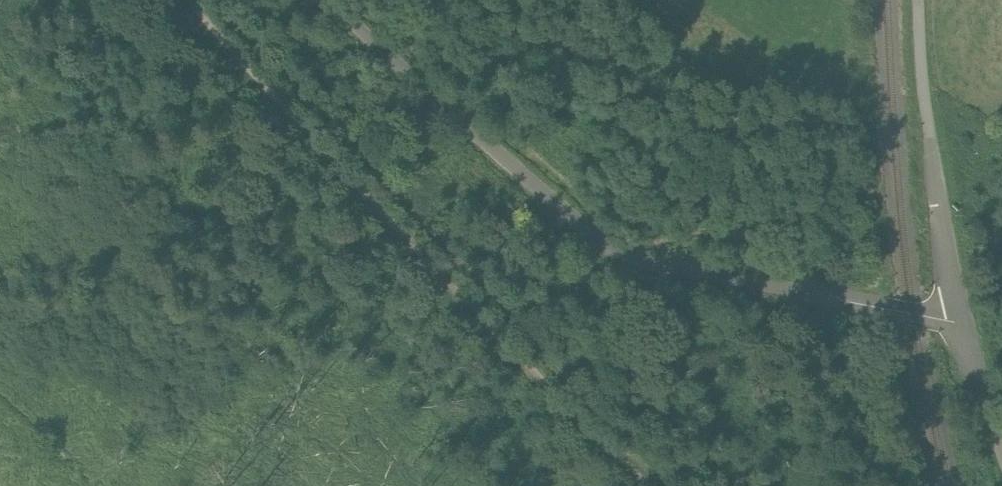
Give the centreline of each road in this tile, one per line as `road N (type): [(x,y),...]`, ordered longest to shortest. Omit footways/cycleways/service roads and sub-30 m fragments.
road 1 (unclassified): [(967,322),(720,281),(604,245),(338,0)]
road 2 (track): [(187,0),(651,485)]
road 3 (unclassified): [(938,189),(918,0)]
road 4 (unclassified): [(938,189),(967,322)]
road 5 (unclassified): [(967,322),(1001,449)]

